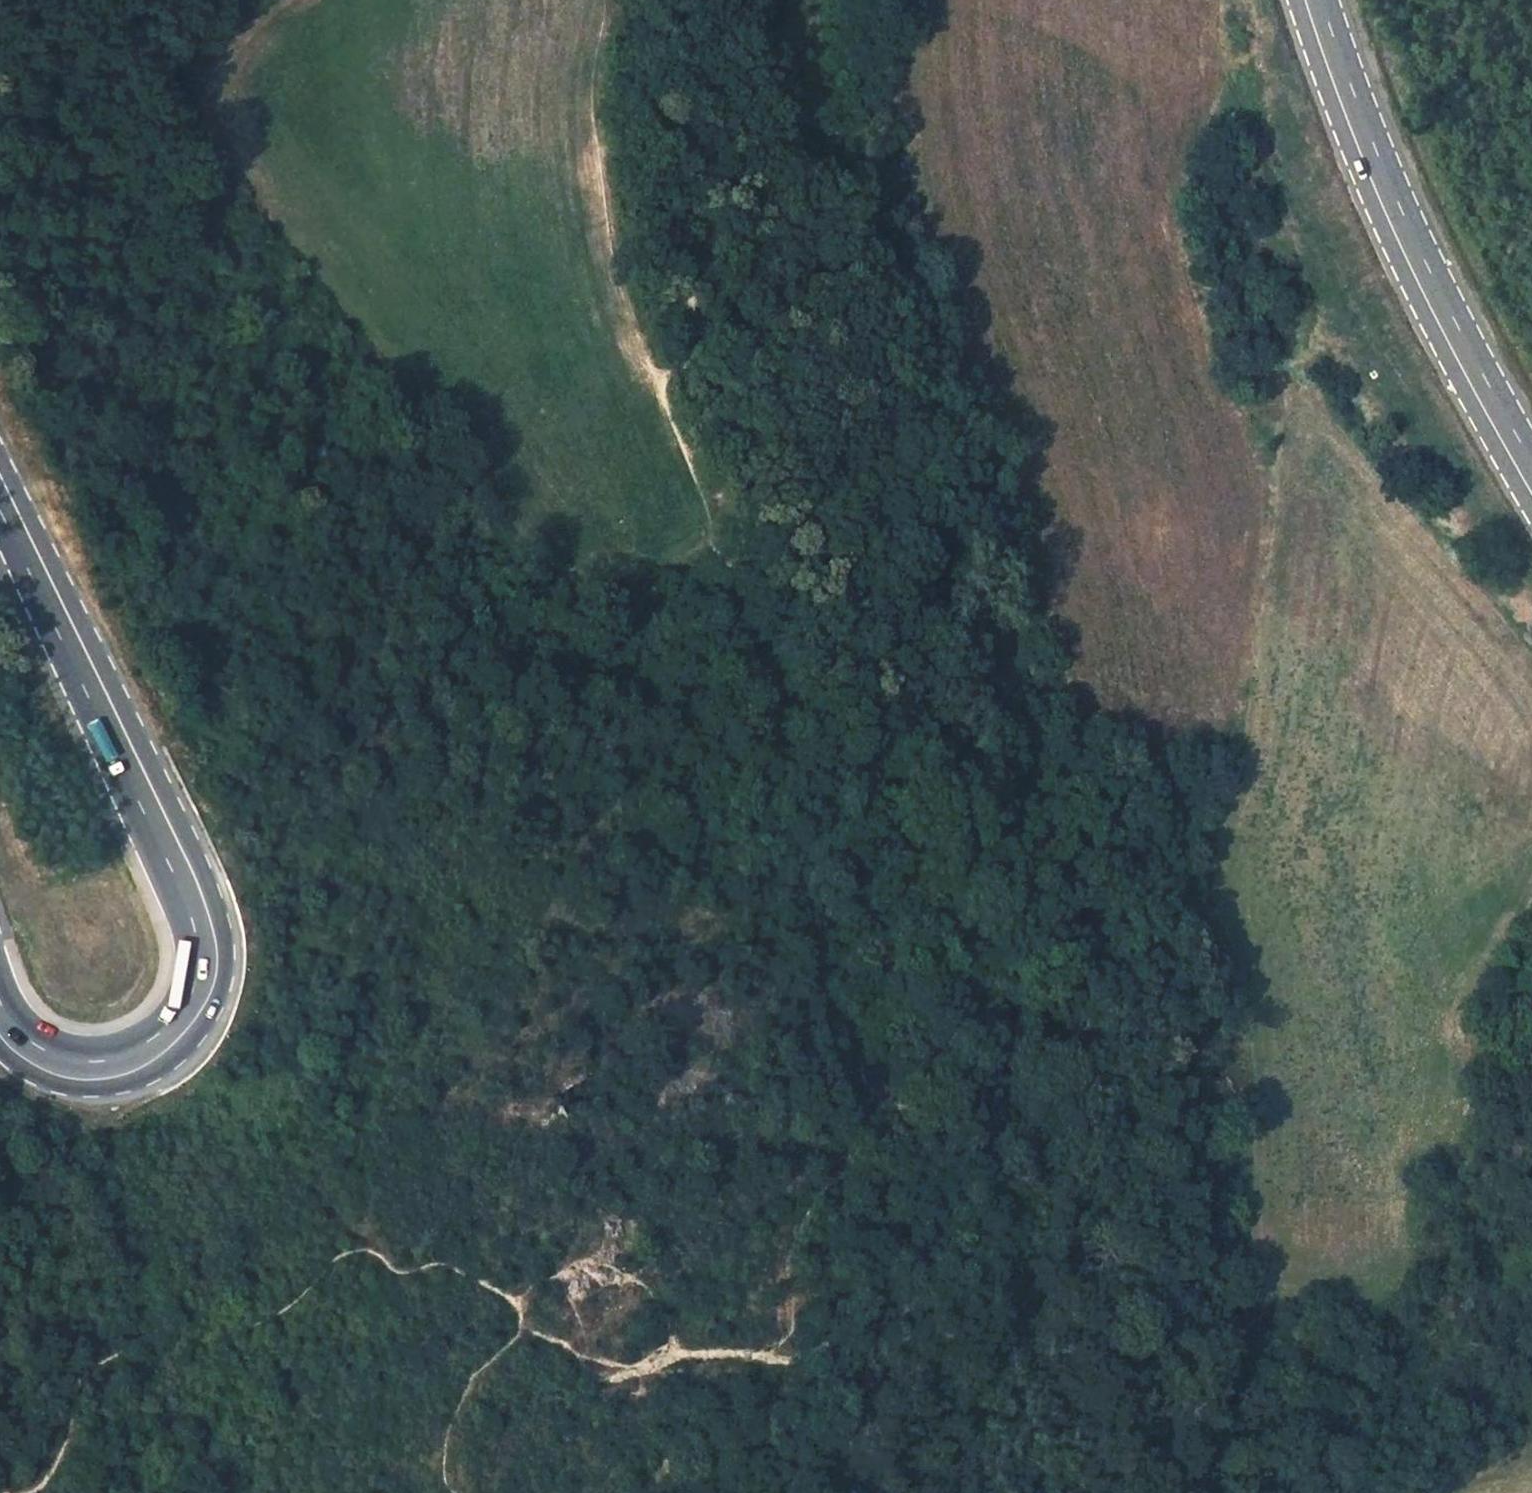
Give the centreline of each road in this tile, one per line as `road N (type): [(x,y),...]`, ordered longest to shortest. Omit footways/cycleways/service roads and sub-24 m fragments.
road 1 (primary): [(0,1007),(26,1040),(59,1061),(124,1064),(158,1050),(186,1022),(206,958),(193,896),(0,495)]
road 2 (primary): [(1531,483),(1408,257),(1311,0)]

